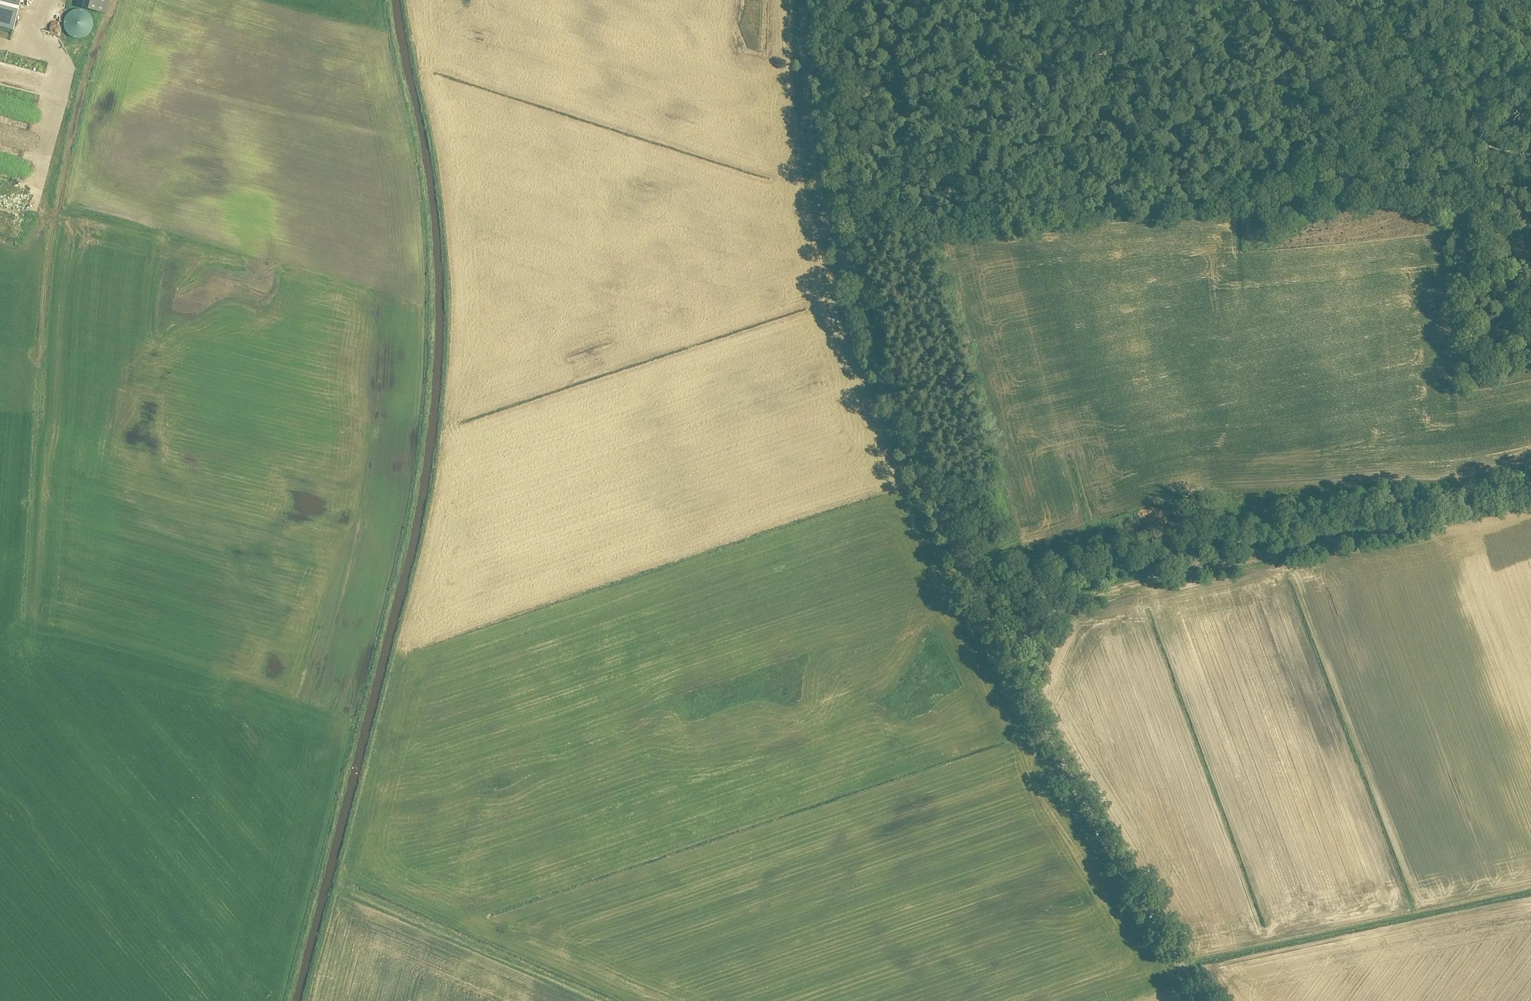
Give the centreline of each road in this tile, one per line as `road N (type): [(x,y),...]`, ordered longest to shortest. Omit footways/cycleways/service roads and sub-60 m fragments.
road 1 (unclassified): [(1202,1000),(1009,664),(881,394),(812,190),(802,0)]
road 2 (track): [(1530,498),(1090,599),(1018,638),(1009,664)]

